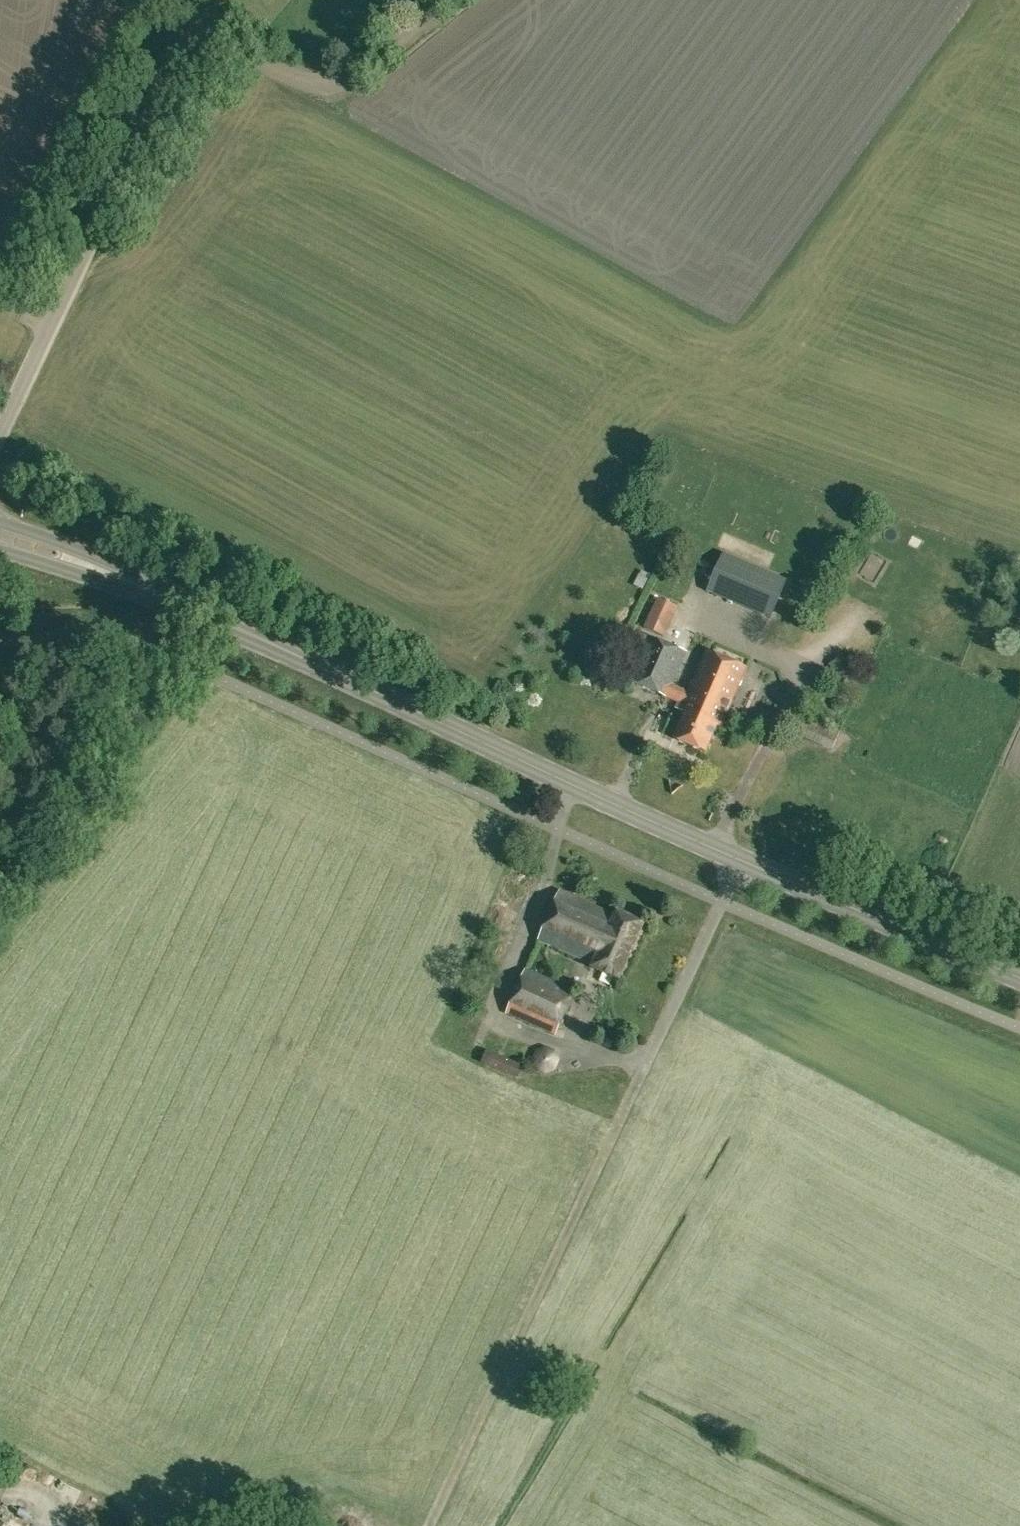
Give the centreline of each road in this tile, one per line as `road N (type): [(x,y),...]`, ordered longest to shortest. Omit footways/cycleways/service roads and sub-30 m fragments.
road 1 (primary): [(1019,977),(485,746),(77,549),(0,527)]
road 2 (unclassified): [(0,430),(209,0)]

